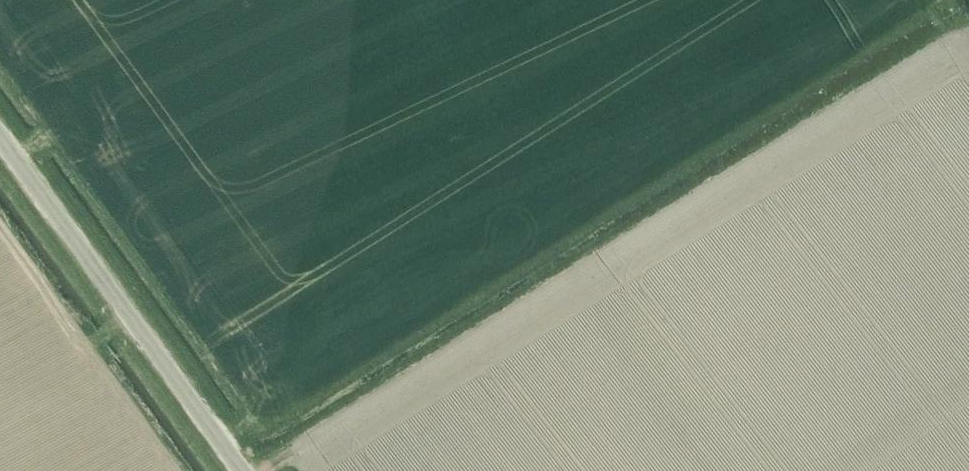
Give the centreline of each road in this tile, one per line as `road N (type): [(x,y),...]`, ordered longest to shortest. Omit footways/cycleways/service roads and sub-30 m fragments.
road 1 (tertiary): [(242,470),(0,138)]

